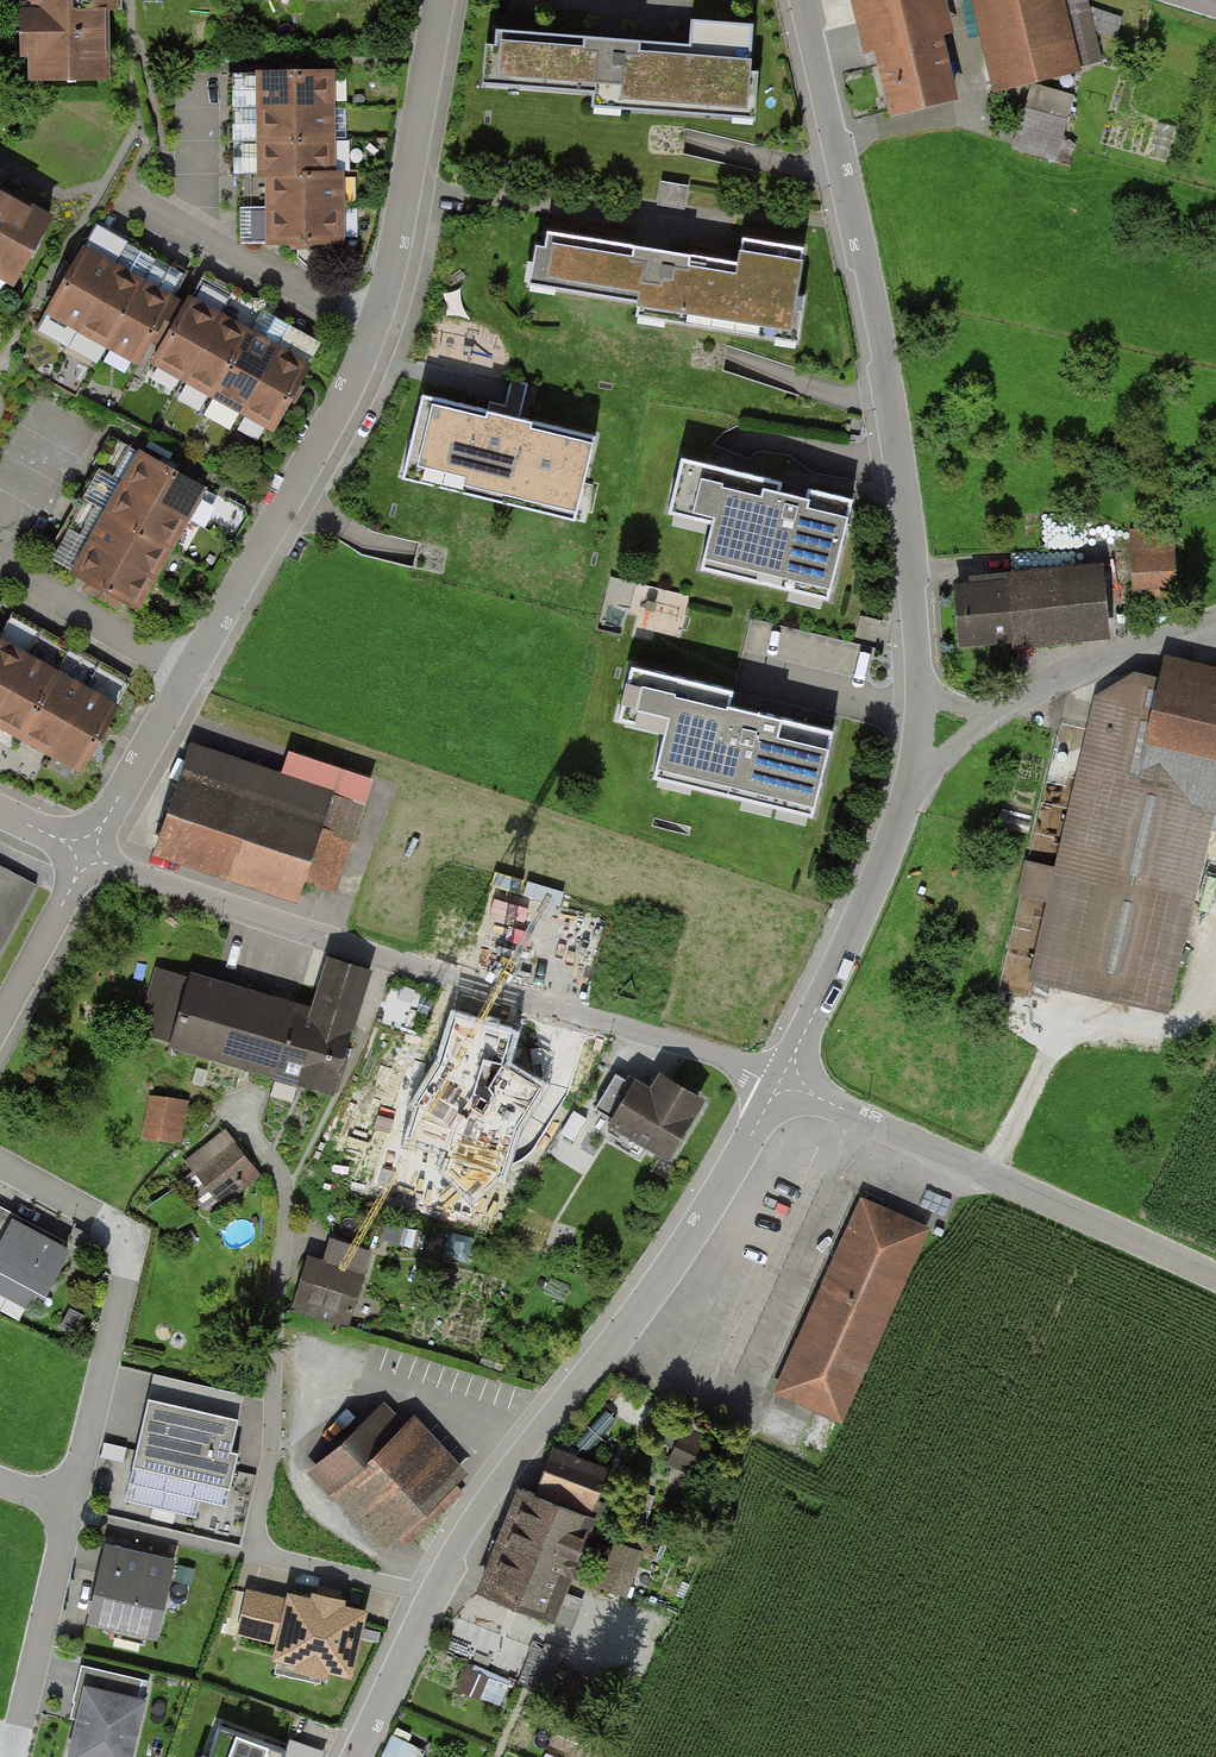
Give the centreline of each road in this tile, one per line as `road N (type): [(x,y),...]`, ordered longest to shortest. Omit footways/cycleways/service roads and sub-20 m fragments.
road 1 (residential): [(441,0),(395,260),(371,336),(326,433),(86,852)]
road 2 (residential): [(358,1756),(456,1551),(498,1483),(656,1282),(768,1104),(791,1080)]
road 3 (residential): [(86,852),(339,945),(701,1049),(761,1079),(791,1080)]
road 4 (residential): [(924,687),(884,360),(802,0)]
road 5 (unclassified): [(791,1080),(1215,1278)]
road 6 (residential): [(0,1163),(132,1238),(69,1507)]
road 7 (residential): [(791,1080),(798,1045),(902,812)]
road 8 (residential): [(69,1507),(12,1756)]
road 9 (residential): [(1215,616),(1005,708)]
road 10 (residential): [(86,852),(0,1017)]
road 11 (residential): [(1005,708),(958,746),(902,812)]
road 12 (residential): [(902,812),(924,687)]

